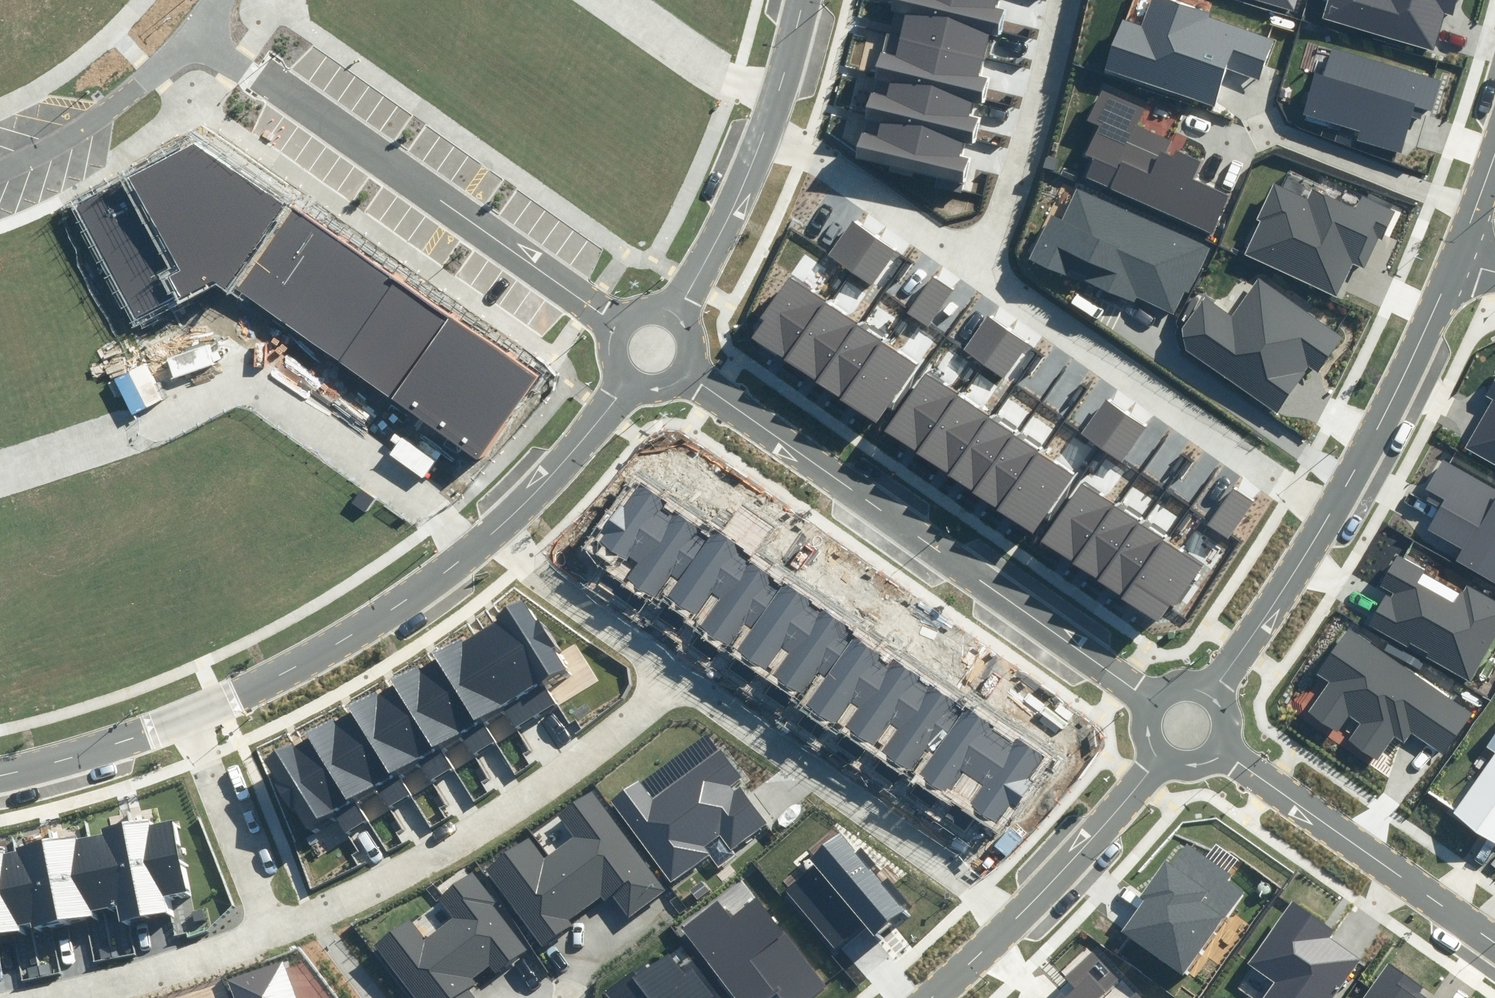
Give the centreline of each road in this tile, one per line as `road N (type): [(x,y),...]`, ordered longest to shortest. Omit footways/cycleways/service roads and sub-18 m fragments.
road 1 (tertiary): [(686,371),(1151,697)]
road 2 (residential): [(671,676),(482,821),(361,896),(272,926)]
road 3 (tertiary): [(617,328),(258,75)]
road 4 (residential): [(1022,908),(671,676)]
road 5 (residential): [(1334,505),(984,275)]
road 6 (residential): [(491,531),(332,640),(185,714)]
road 7 (residential): [(1221,747),(1494,947)]
road 8 (residential): [(984,275),(1064,0)]
road 9 (tertiary): [(1334,505),(1461,253)]
road 10 (residential): [(984,275),(776,117)]
road 11 (residential): [(194,30),(108,110),(45,152),(0,168)]
road 12 (residential): [(671,676),(491,531)]
road 13 (residential): [(272,926),(185,714)]
road 14 (residential): [(776,117),(675,317)]
road 15 (tertiary): [(1212,687),(1334,505)]
road 16 (tertiary): [(1022,908),(1162,758)]
road 17 (residential): [(272,926),(82,997)]
road 18 (residential): [(627,382),(491,531)]
road 19 (residential): [(185,714),(0,769)]
road 20 (residential): [(776,117),(633,0)]
road 21 (tertiary): [(921,997),(1022,908)]
road 22 (residential): [(810,0),(776,117)]

